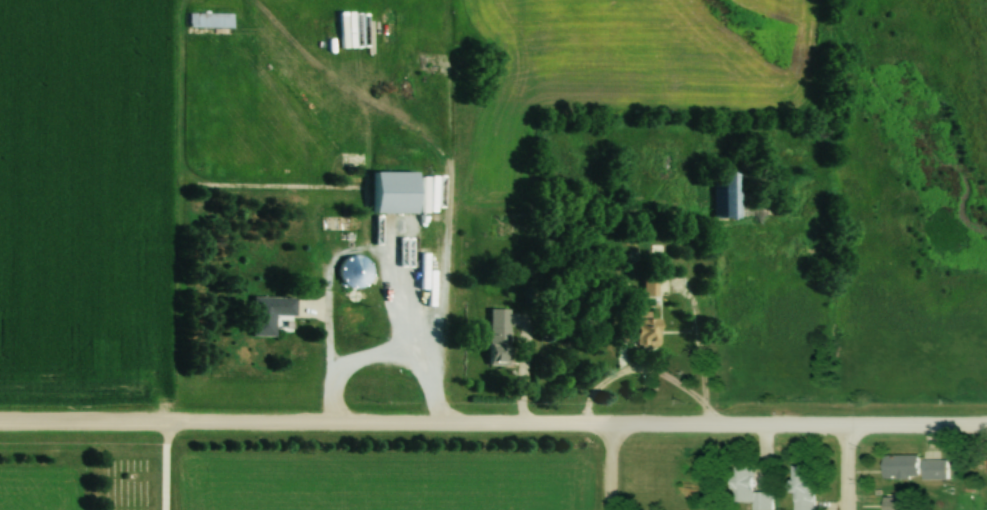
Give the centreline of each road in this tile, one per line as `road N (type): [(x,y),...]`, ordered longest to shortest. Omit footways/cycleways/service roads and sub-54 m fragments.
road 1 (tertiary): [(986,426),(0,424)]

